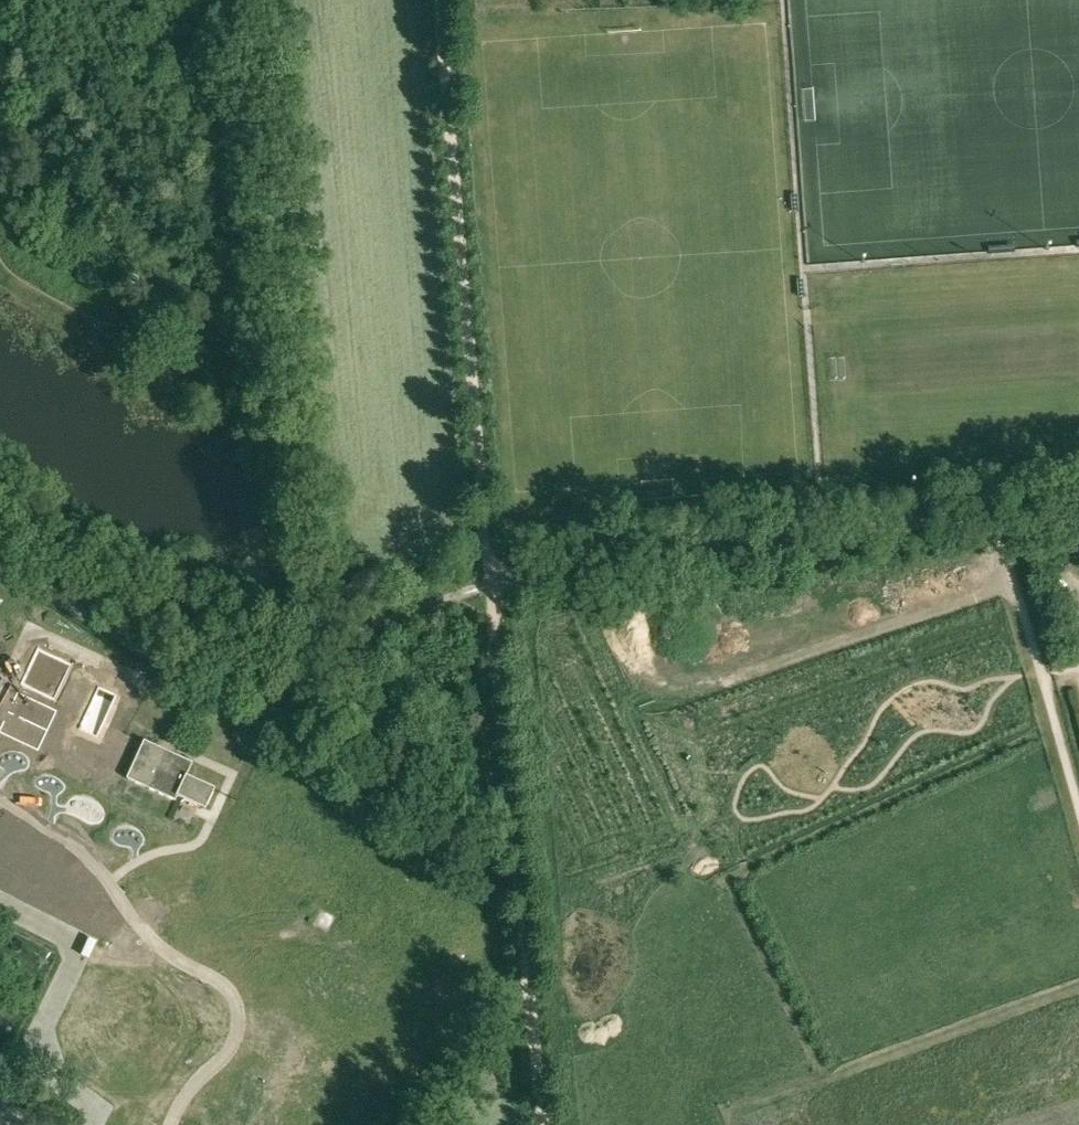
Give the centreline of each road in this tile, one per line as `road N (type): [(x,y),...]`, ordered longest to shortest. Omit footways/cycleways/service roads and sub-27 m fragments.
road 1 (unclassified): [(1078,499),(610,557),(493,582)]
road 2 (track): [(493,582),(442,0)]
road 3 (track): [(543,1124),(493,582)]
road 4 (track): [(995,510),(1078,798)]

